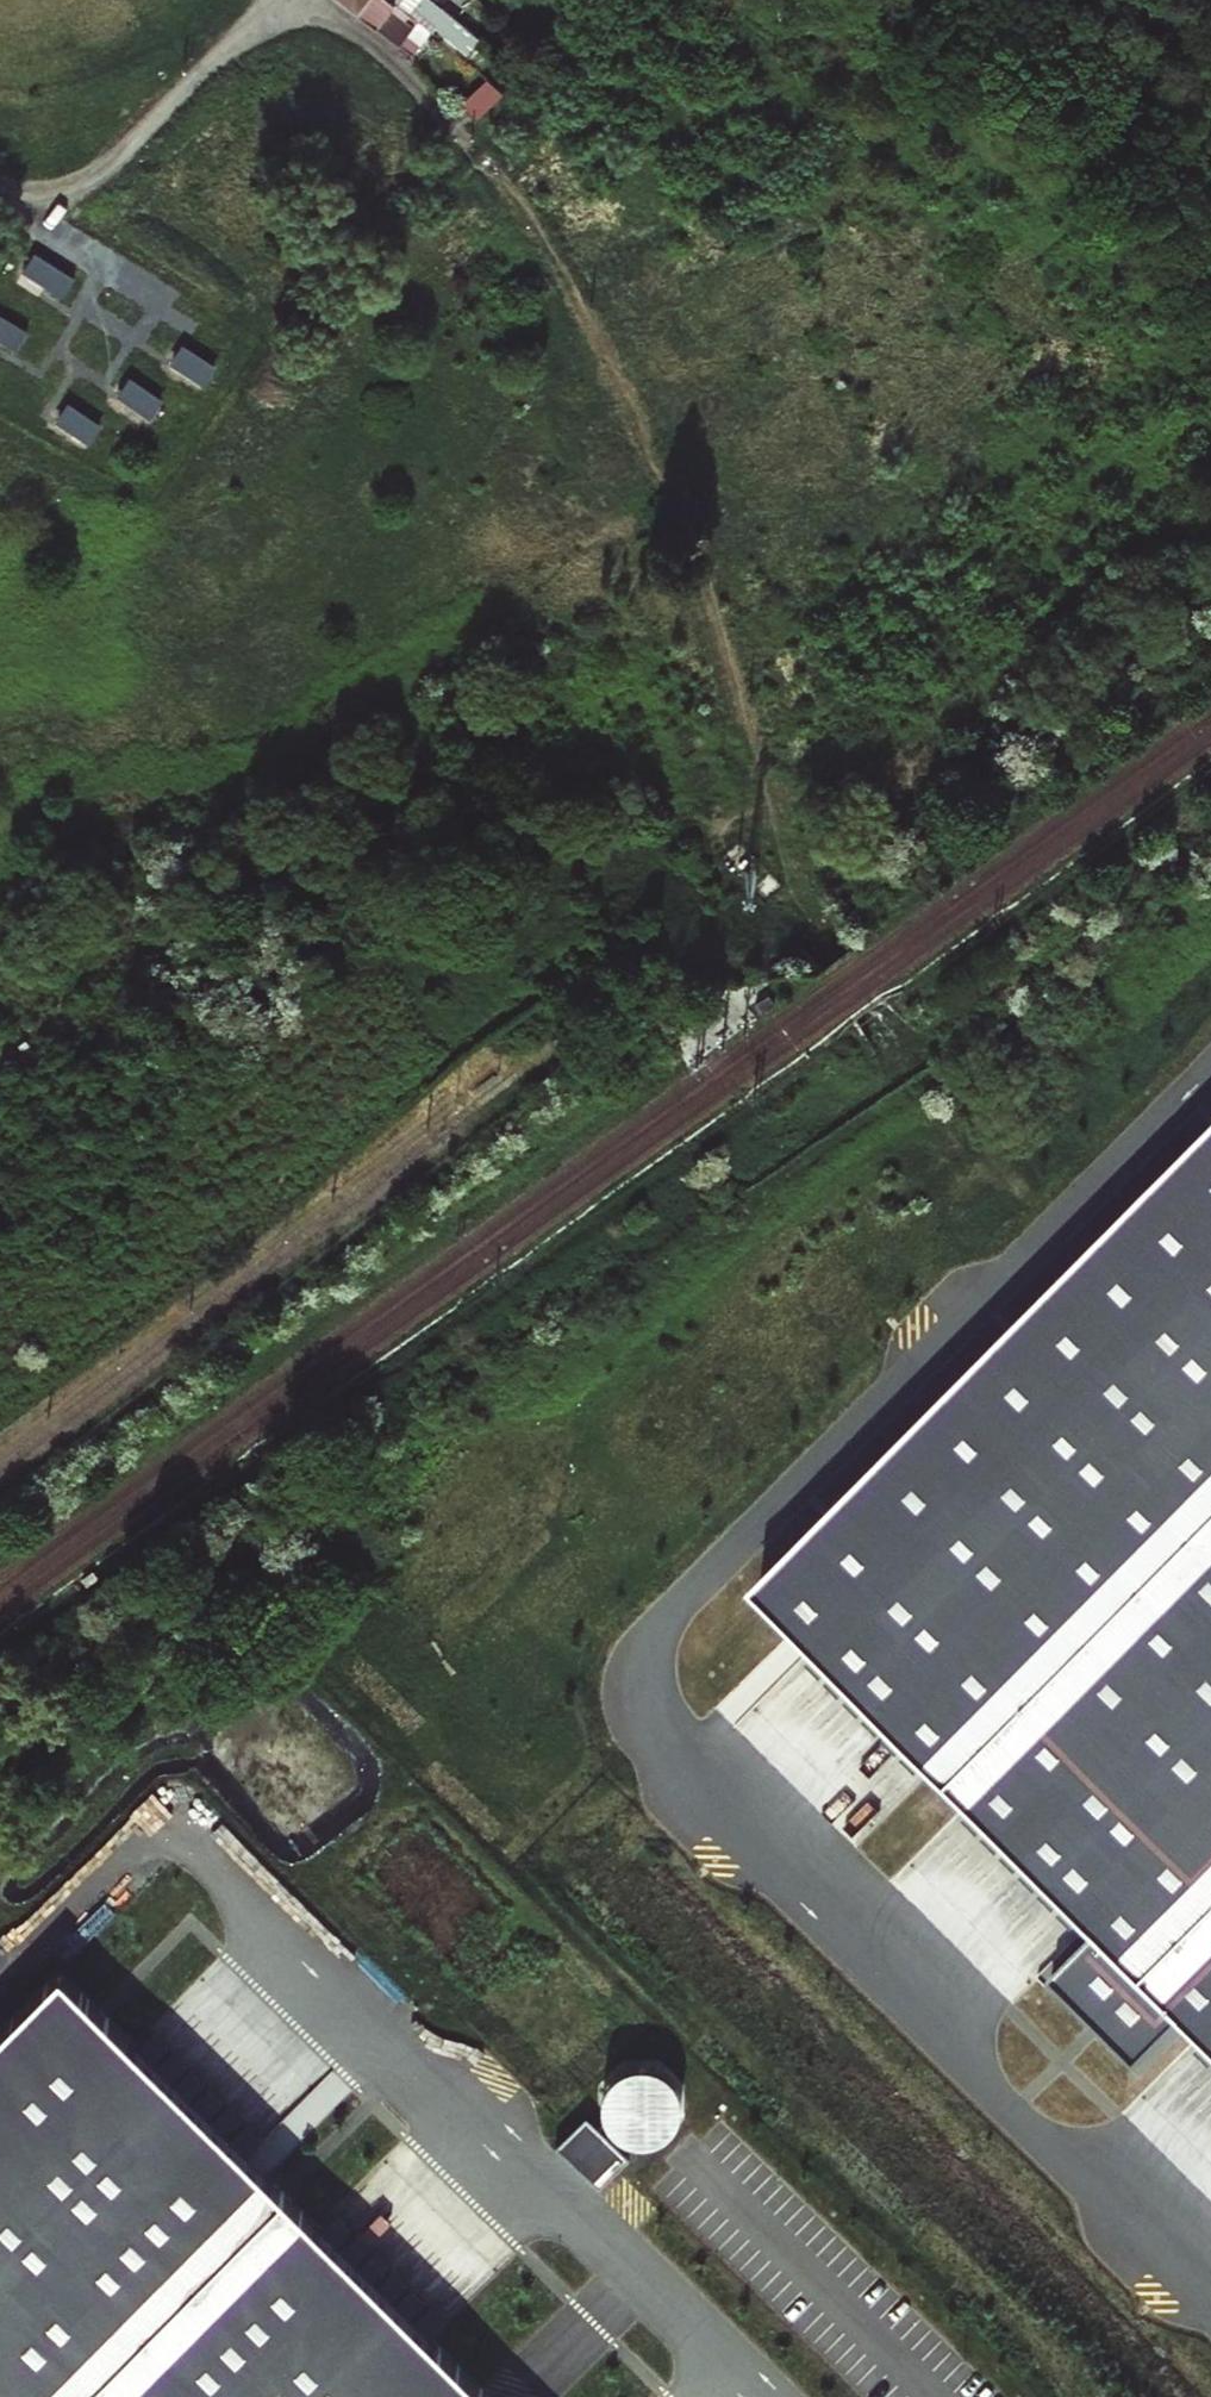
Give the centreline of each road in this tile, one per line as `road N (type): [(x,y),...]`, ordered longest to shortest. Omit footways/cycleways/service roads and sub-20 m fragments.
road 1 (track): [(522,206),(613,372),(704,595),(792,892)]
road 2 (residential): [(0,185),(57,197),(94,185),(268,0)]
road 3 (residential): [(316,0),(391,65),(522,206)]

